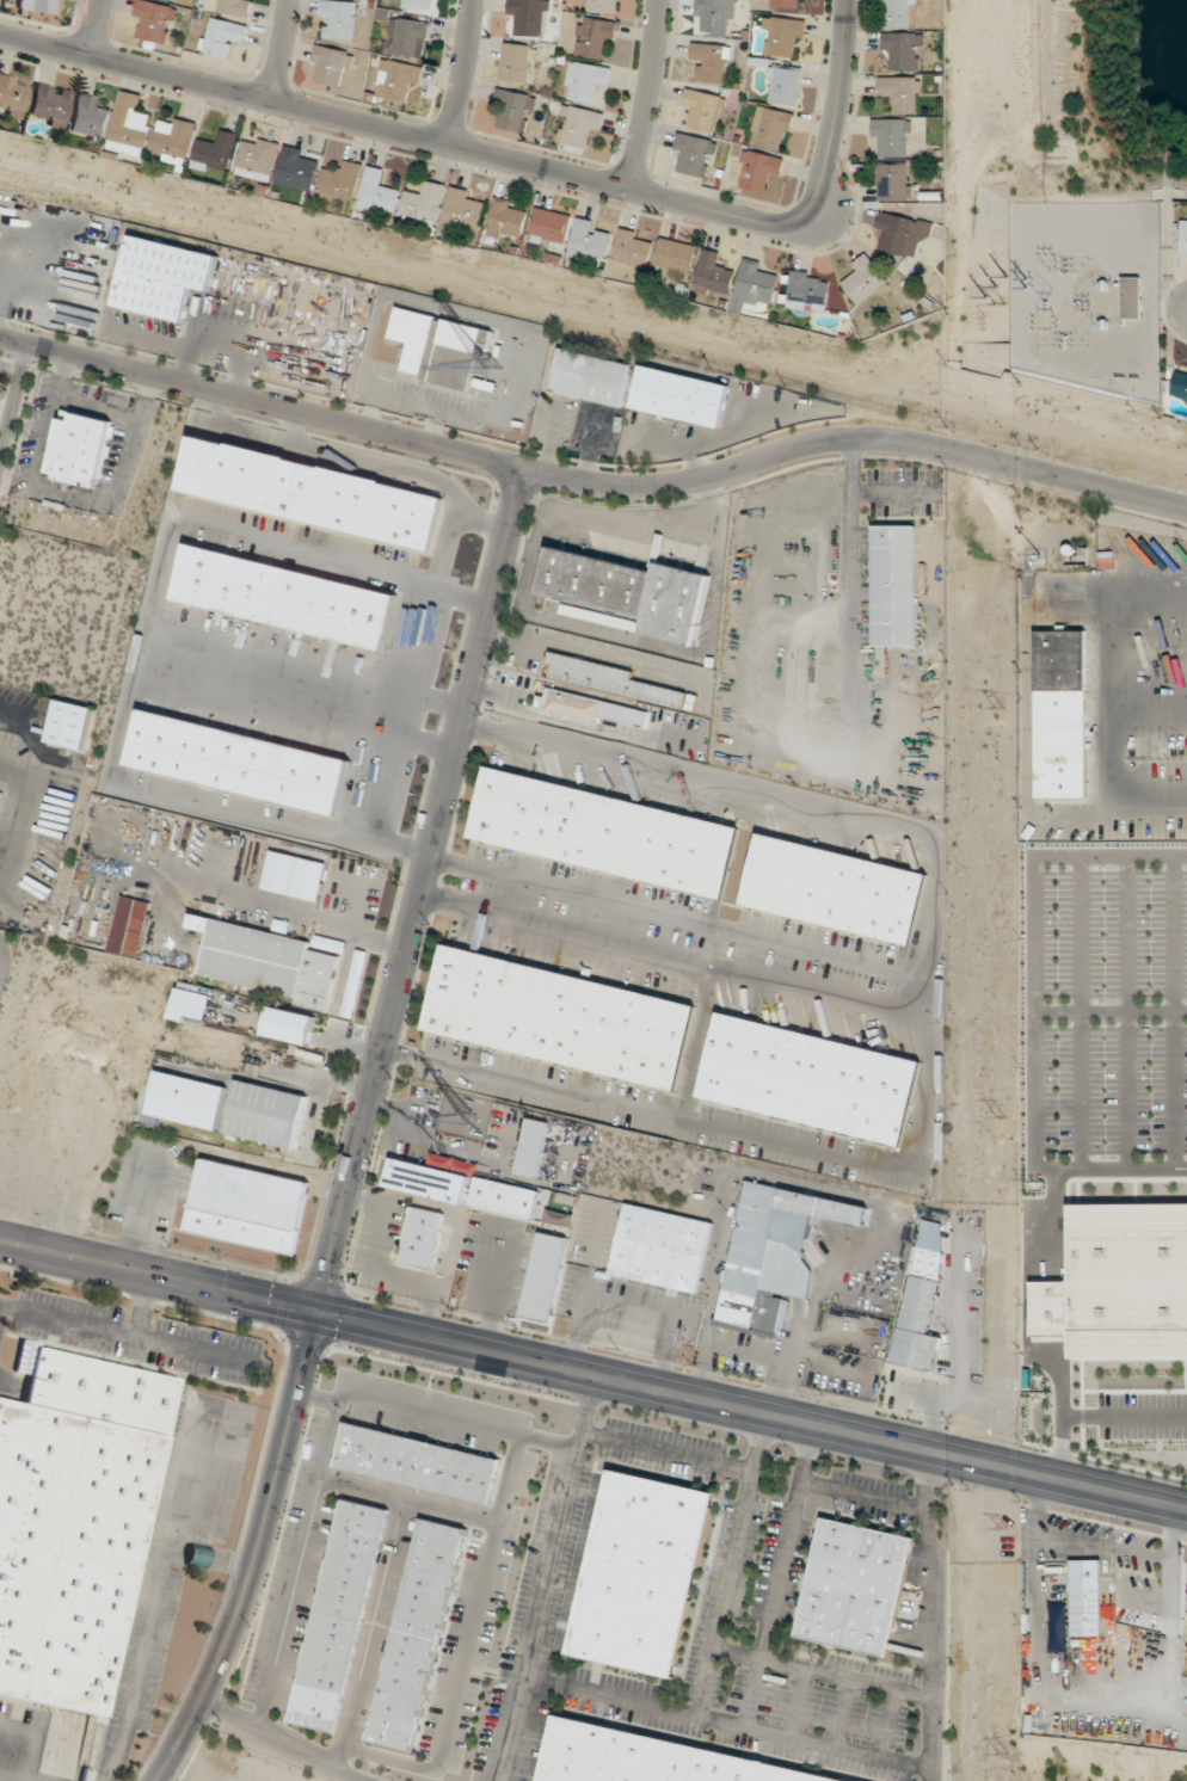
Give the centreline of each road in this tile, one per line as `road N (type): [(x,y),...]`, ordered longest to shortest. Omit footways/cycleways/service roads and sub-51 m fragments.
road 1 (tertiary): [(150,1780),(199,1701),(251,1570),(524,469)]
road 2 (tertiary): [(0,338),(589,482),(669,483),(834,439),(904,440),(1186,508)]
road 3 (secondary): [(0,1241),(1186,1509)]
road 4 (residential): [(845,0),(839,92),(819,190),(806,214),(776,226),(0,33)]
road 5 (residential): [(626,187),(659,0)]
road 6 (residential): [(447,144),(471,0)]

